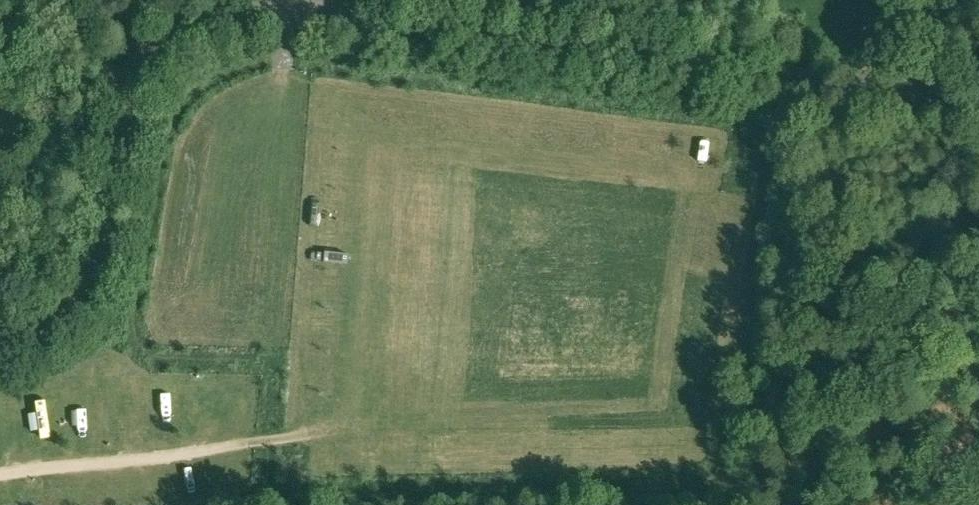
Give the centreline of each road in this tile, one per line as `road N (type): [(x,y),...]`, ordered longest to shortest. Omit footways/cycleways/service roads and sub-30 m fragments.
road 1 (unclassified): [(978,93),(307,10),(215,18),(139,72),(112,222),(71,303),(0,351)]

